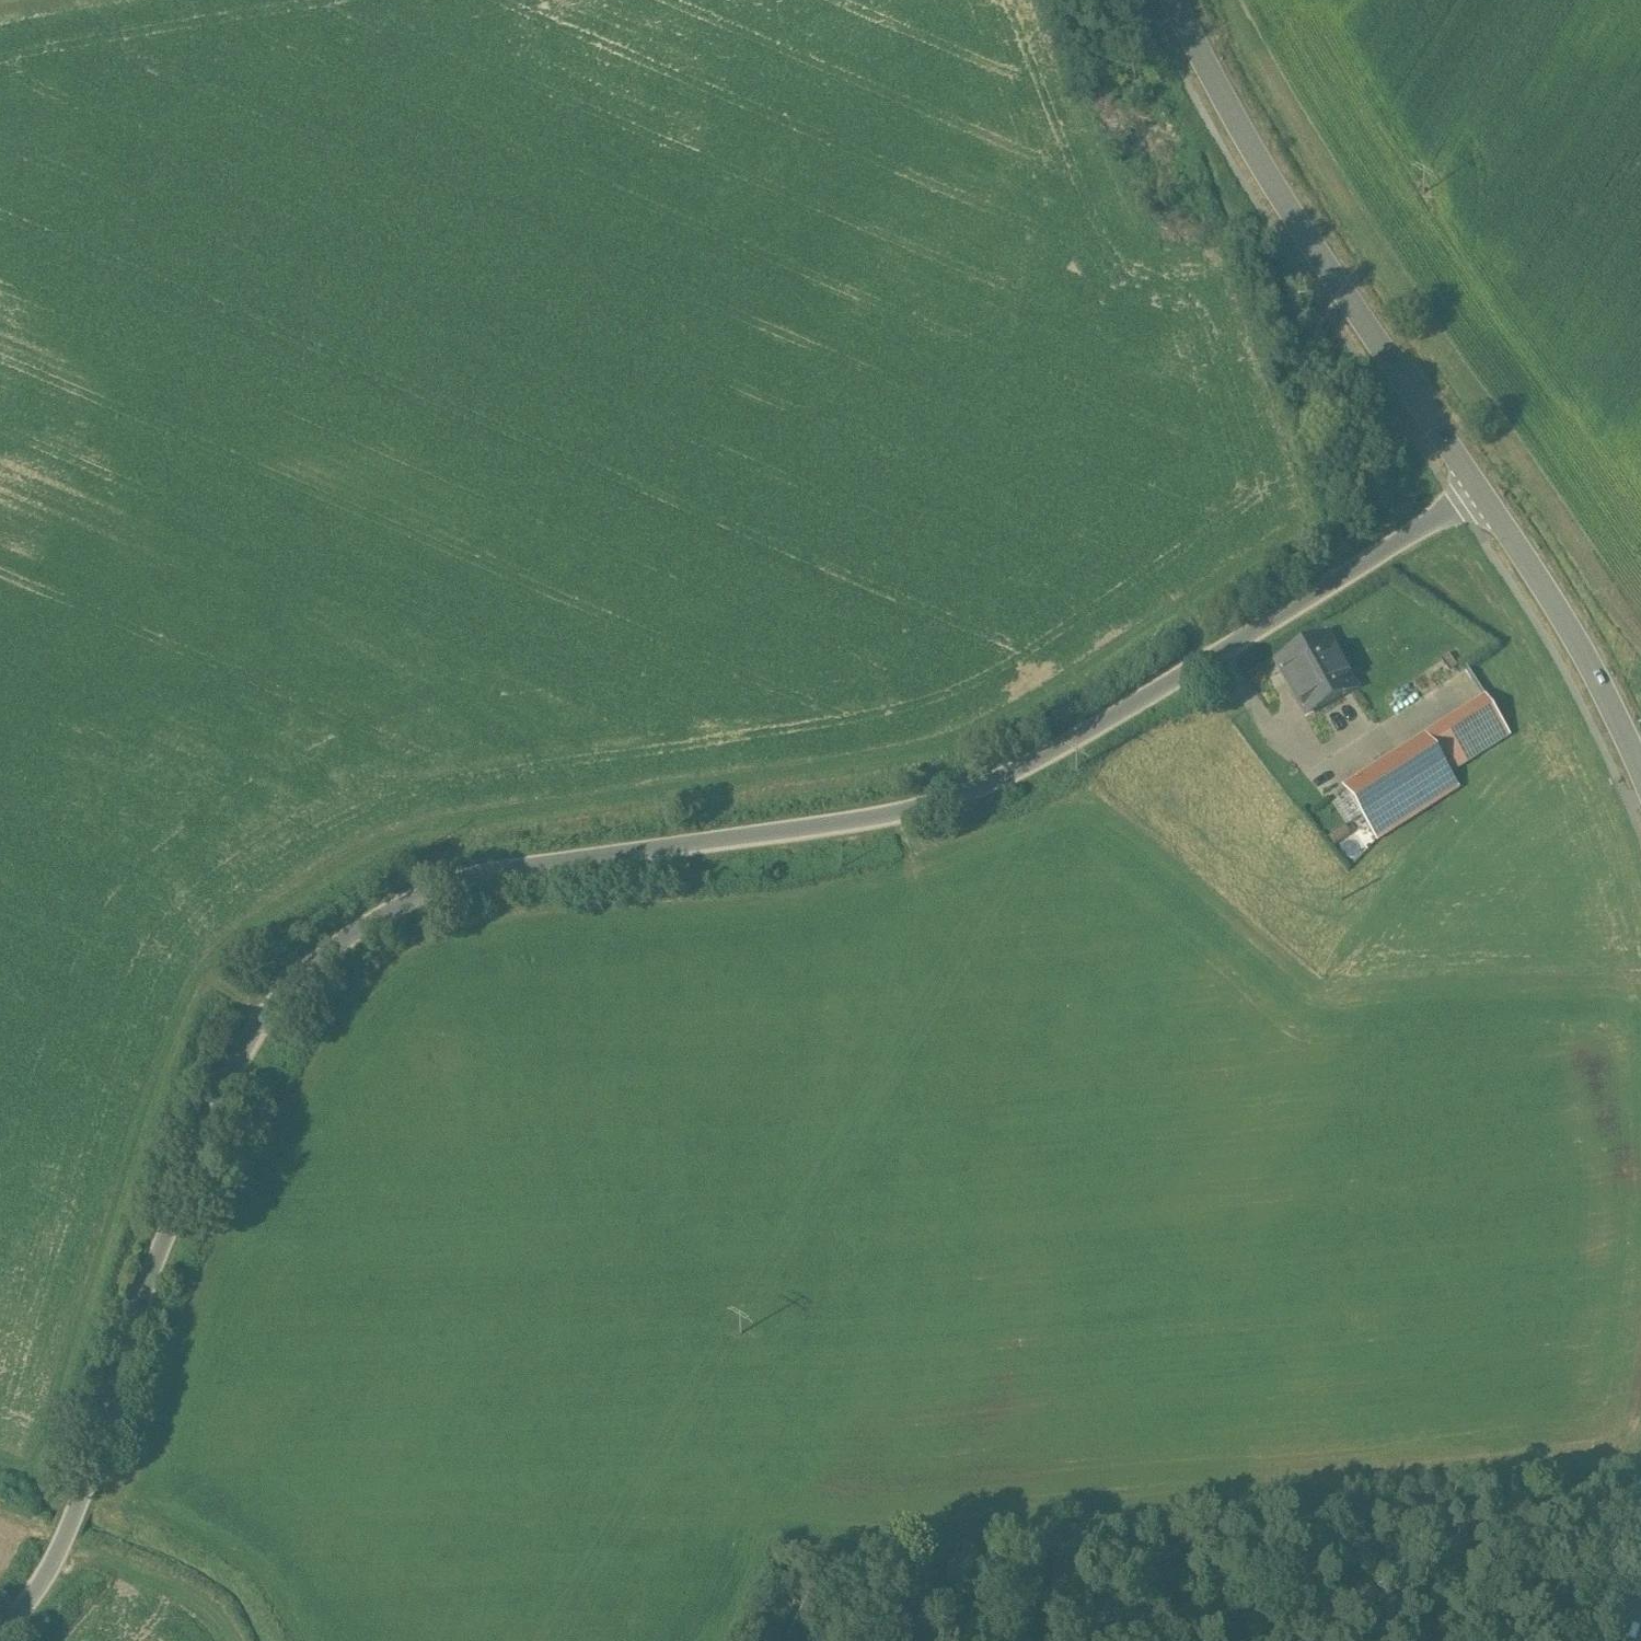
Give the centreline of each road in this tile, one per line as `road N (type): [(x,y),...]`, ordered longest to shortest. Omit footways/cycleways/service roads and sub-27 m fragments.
road 1 (unclassified): [(0,1633),(46,1576),(75,1518),(184,1188),(251,1040),(326,951),(440,885),(969,799),(1457,507)]
road 2 (tertiary): [(1480,489),(1277,191),(1174,0)]
road 3 (tertiary): [(1640,773),(1574,636),(1480,489)]

